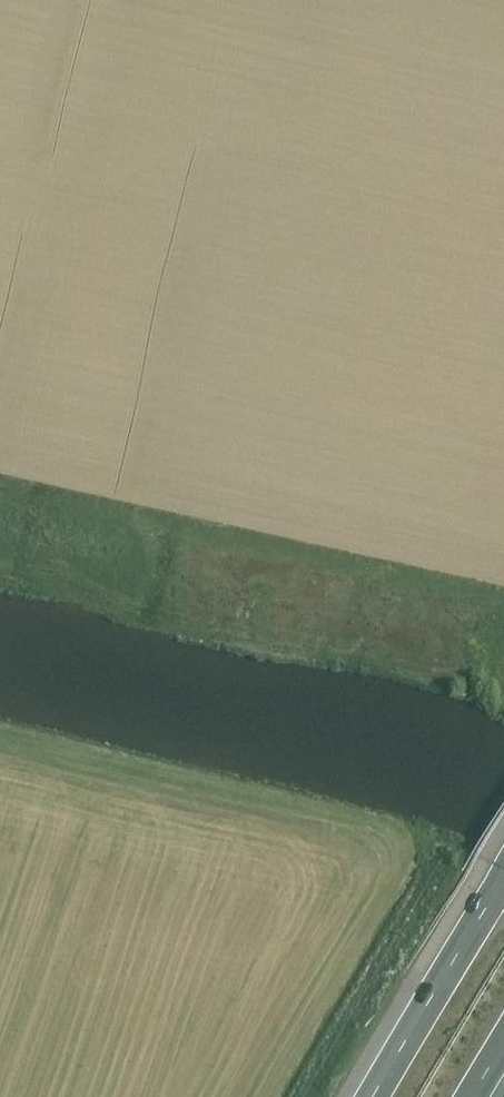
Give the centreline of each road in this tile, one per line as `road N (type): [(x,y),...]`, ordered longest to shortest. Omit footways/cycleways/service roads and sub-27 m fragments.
road 1 (motorway): [(503,866),(365,1096)]

